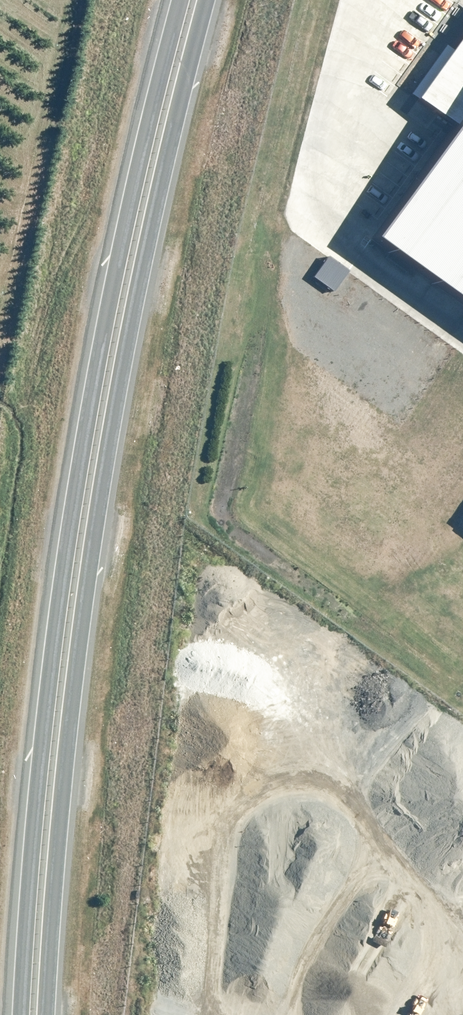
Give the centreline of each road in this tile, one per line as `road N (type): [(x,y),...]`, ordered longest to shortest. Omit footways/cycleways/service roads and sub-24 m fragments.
road 1 (trunk): [(22,1014),(54,636),(100,347),(186,0)]
road 2 (trunk): [(203,0),(140,277),(92,574),(51,880),(50,1014)]

